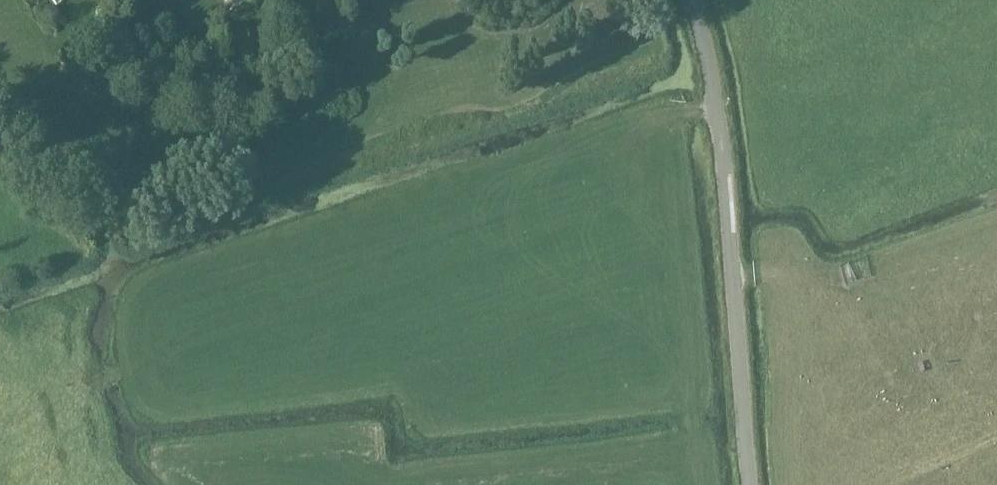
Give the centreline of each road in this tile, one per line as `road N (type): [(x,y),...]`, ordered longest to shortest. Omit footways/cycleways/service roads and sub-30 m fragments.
road 1 (unclassified): [(750,484),(718,123),(691,0)]

